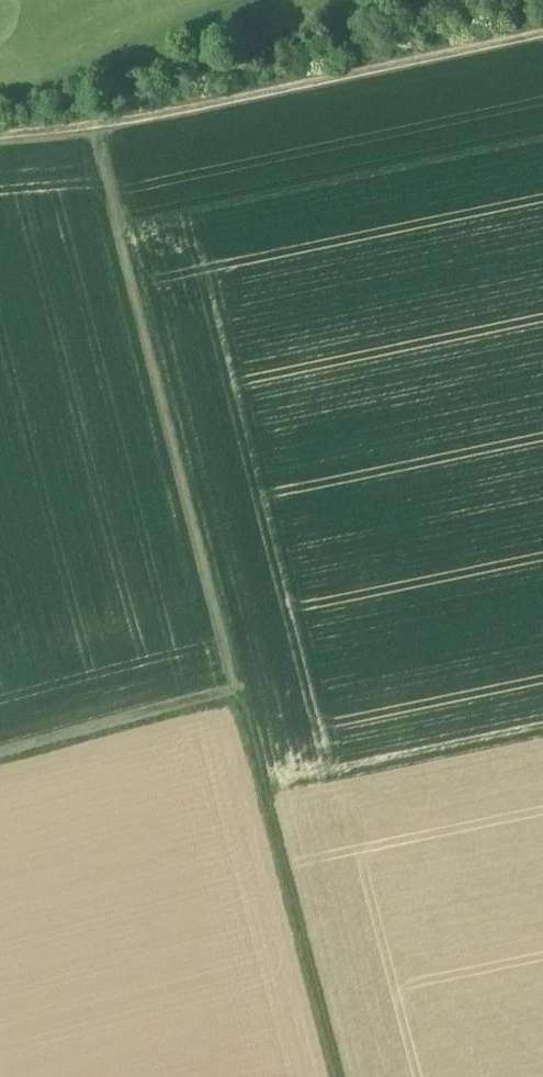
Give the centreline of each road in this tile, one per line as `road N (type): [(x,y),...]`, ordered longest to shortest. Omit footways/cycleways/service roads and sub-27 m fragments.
road 1 (track): [(0,761),(242,701),(339,1076)]
road 2 (track): [(242,701),(94,126)]
road 3 (track): [(0,133),(94,126),(542,46)]

